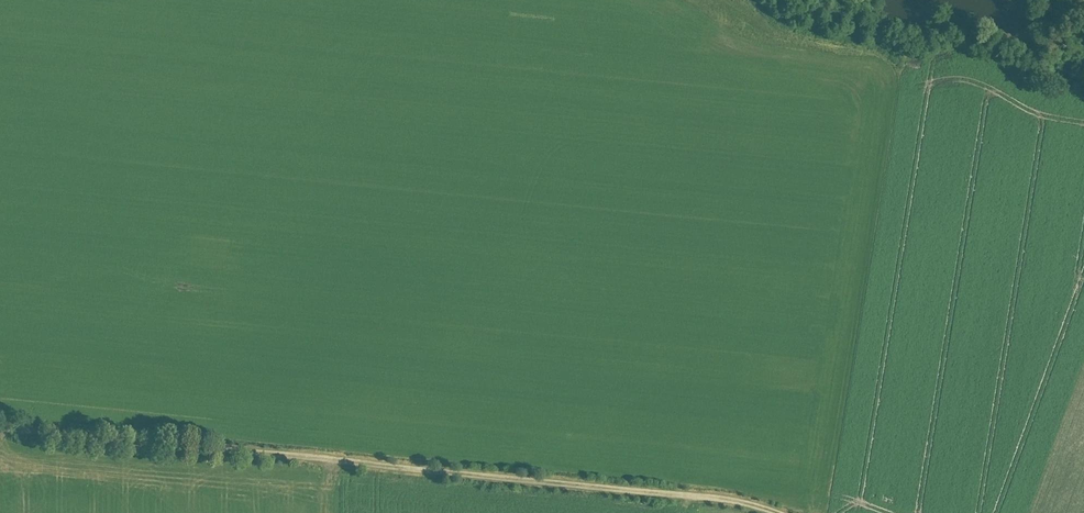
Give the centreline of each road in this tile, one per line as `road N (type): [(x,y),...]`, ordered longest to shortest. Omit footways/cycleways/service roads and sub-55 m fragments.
road 1 (track): [(0,416),(671,488),(805,512)]

